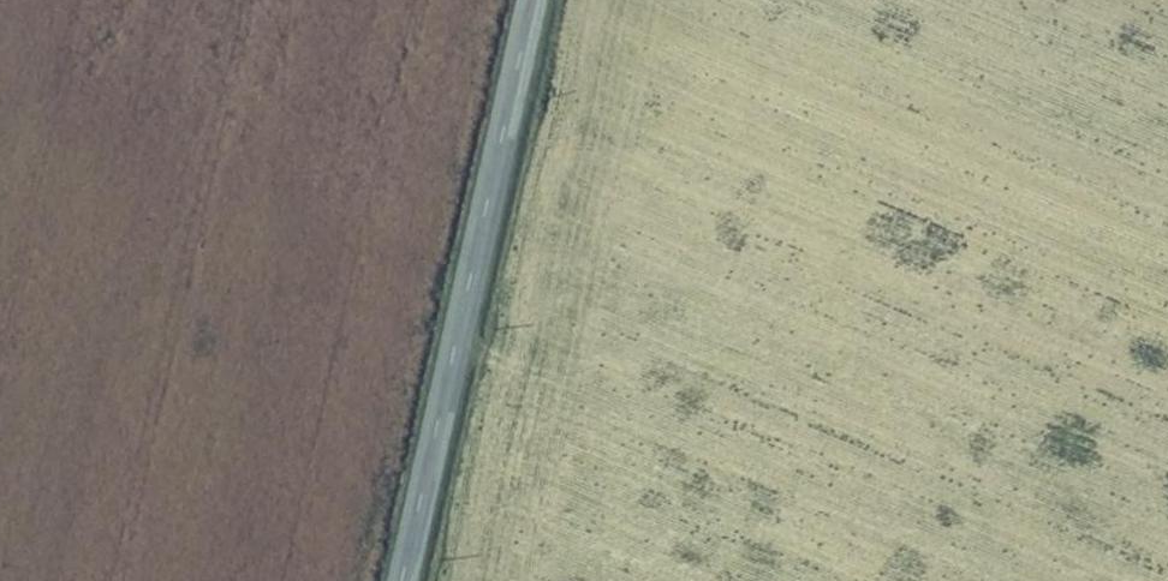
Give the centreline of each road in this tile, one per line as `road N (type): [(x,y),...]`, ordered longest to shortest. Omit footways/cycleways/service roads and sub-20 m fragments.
road 1 (tertiary): [(534,0),(404,580)]

